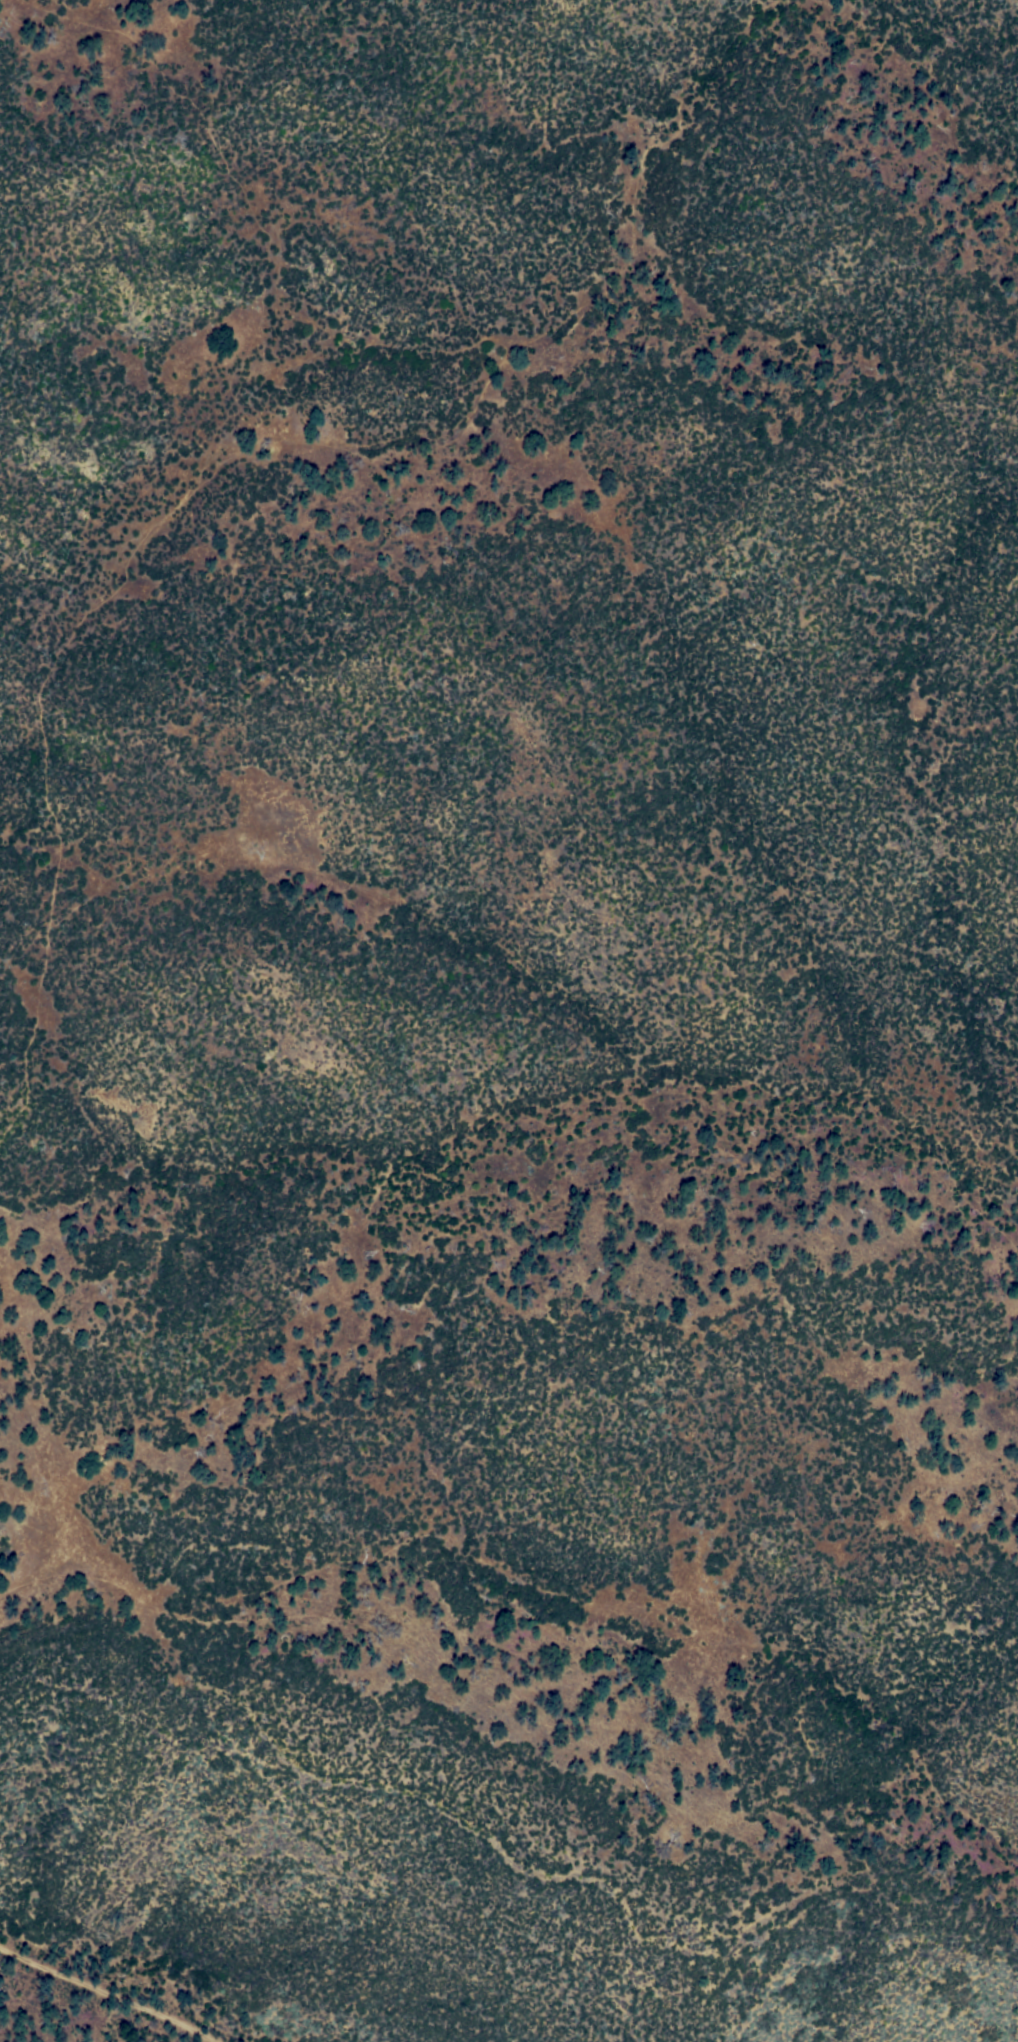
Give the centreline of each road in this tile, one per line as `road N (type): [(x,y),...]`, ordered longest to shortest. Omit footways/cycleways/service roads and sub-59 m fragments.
road 1 (track): [(209,2041),(0,1949)]

